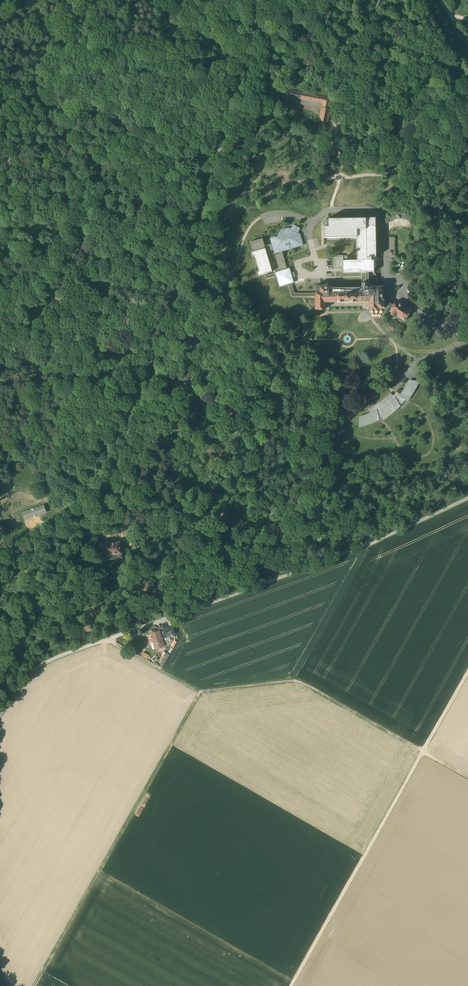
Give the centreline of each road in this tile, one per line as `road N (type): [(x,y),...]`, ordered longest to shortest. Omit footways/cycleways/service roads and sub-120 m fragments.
road 1 (unclassified): [(467,498),(330,559),(0,682)]
road 2 (track): [(0,678),(163,342),(193,248)]
road 3 (track): [(110,638),(199,691),(294,680),(467,778)]
road 4 (track): [(288,985),(467,669)]
road 5 (track): [(193,248),(266,0)]
road 6 (track): [(330,211),(340,176),(337,76),(306,0)]
road 7 (track): [(197,230),(3,190)]
road 8 (track): [(340,176),(237,201),(223,233),(230,279)]
road 9 (track): [(143,385),(0,363)]
road 10 (track): [(179,303),(53,280)]

